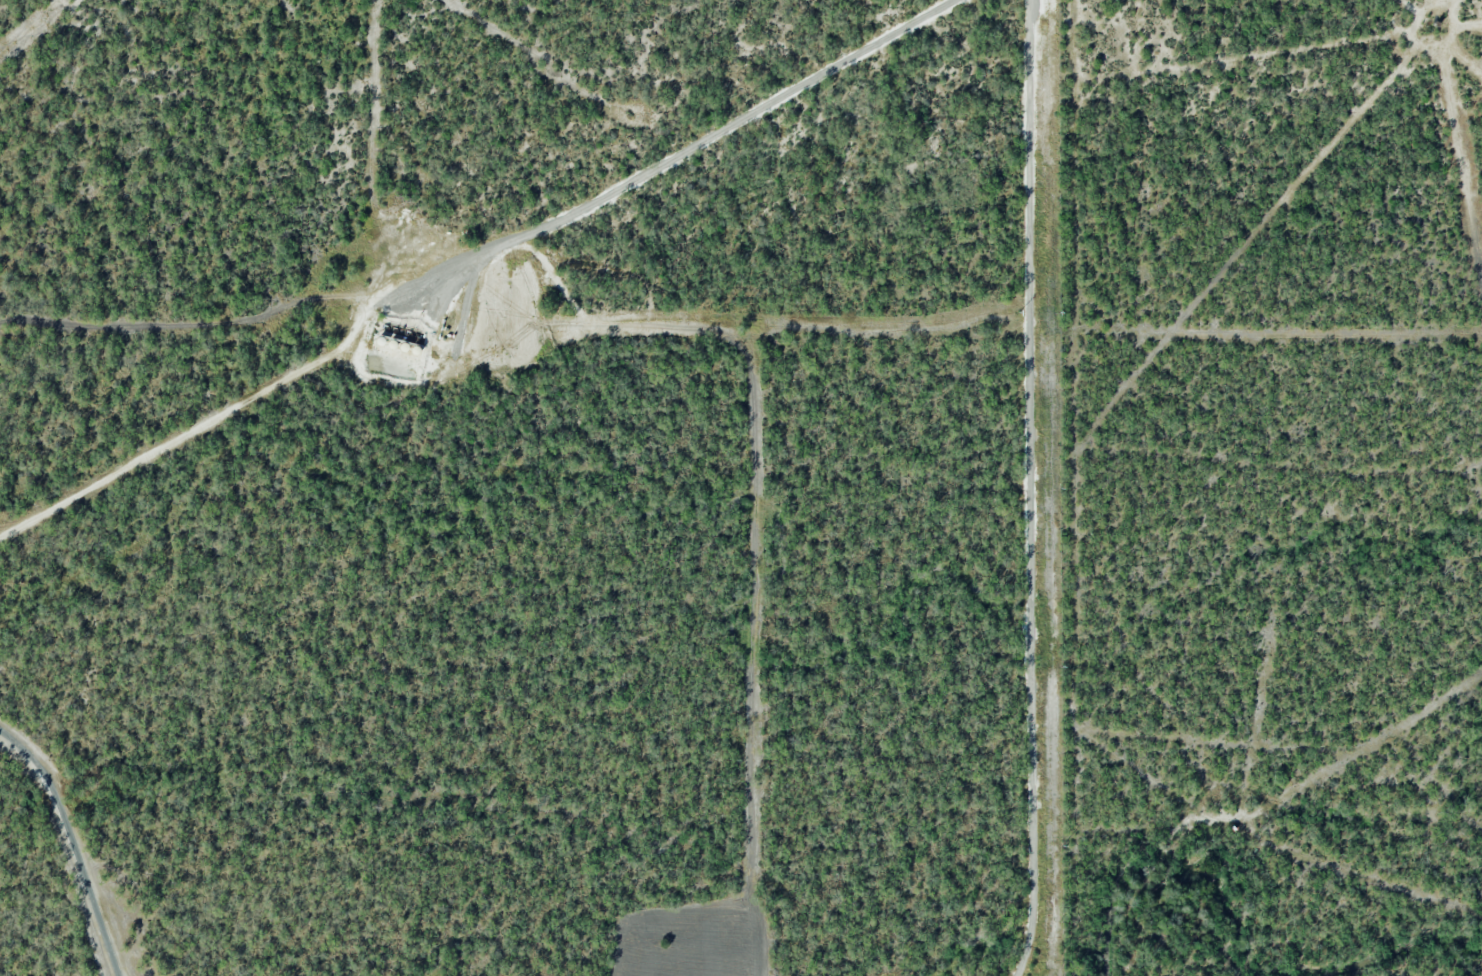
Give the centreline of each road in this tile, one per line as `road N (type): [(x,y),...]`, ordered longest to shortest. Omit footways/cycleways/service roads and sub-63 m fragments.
road 1 (track): [(1030,0),(1034,943),(1021,975)]
road 2 (track): [(977,0),(377,308),(348,354)]
road 3 (track): [(348,354),(0,544)]

